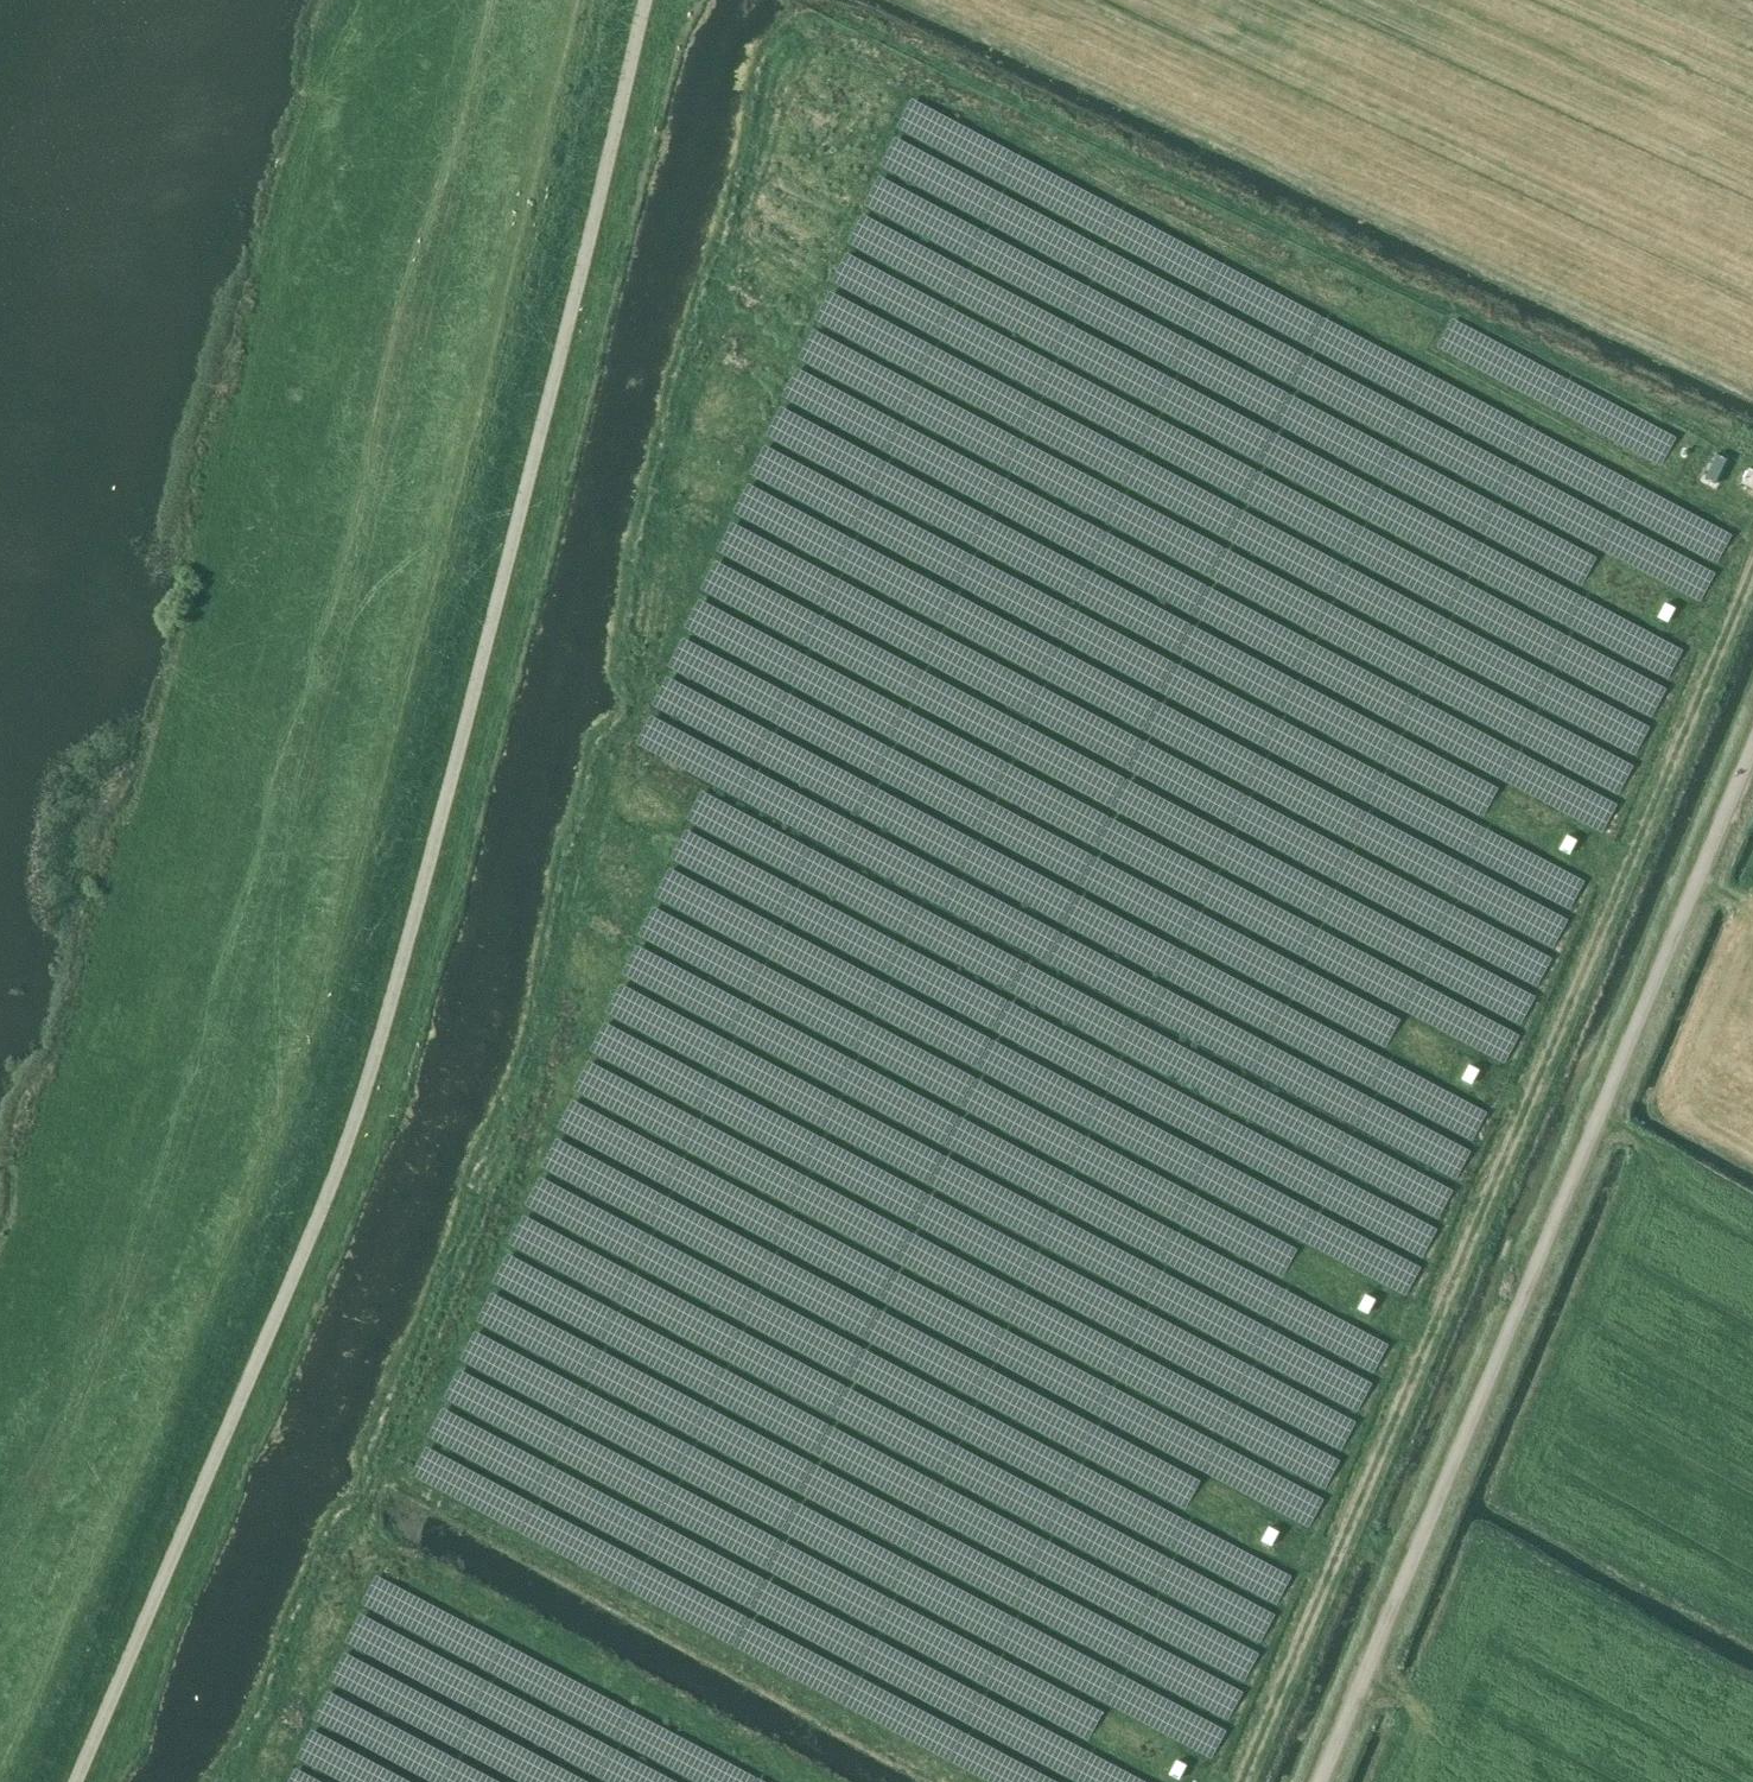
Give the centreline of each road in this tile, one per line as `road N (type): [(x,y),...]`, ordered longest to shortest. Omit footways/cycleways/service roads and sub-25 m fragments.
road 1 (unclassified): [(74,1781),(328,1193),(364,1090),(471,698),(644,0)]
road 2 (unclassified): [(1318,1781),(1752,743)]

